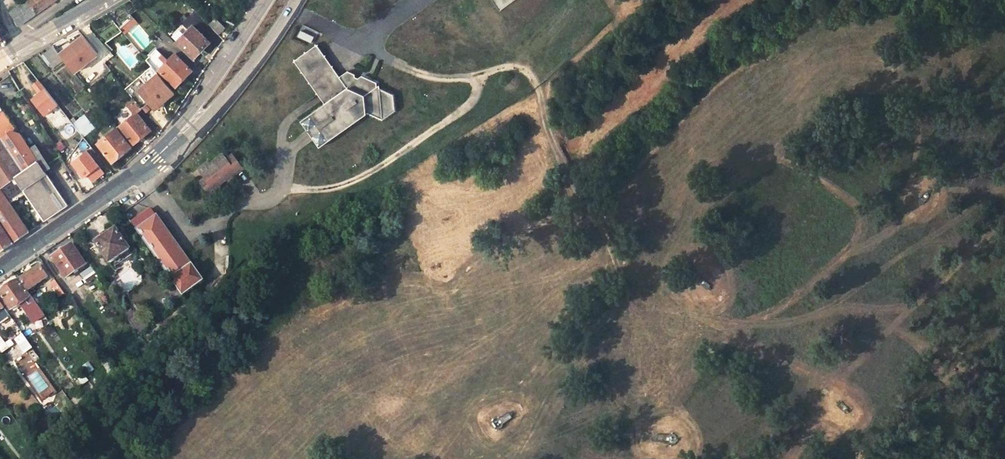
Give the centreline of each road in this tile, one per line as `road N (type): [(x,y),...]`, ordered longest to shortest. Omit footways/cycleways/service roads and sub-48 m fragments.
road 1 (track): [(626,286),(674,313),(733,323),(807,318),(938,201)]
road 2 (track): [(284,188),(318,192),(372,174),(464,112),(480,91),(479,78)]
road 3 (track): [(627,299),(615,256),(552,145),(536,87)]
road 4 (tertiary): [(155,157),(228,93),(297,0)]
road 5 (track): [(516,458),(627,299)]
road 6 (tertiary): [(265,0),(155,157)]
road 7 (tertiary): [(0,268),(155,157)]
road 8 (track): [(627,299),(626,328),(585,458)]
road 9 (track): [(405,67),(458,80),(515,67),(536,87)]

